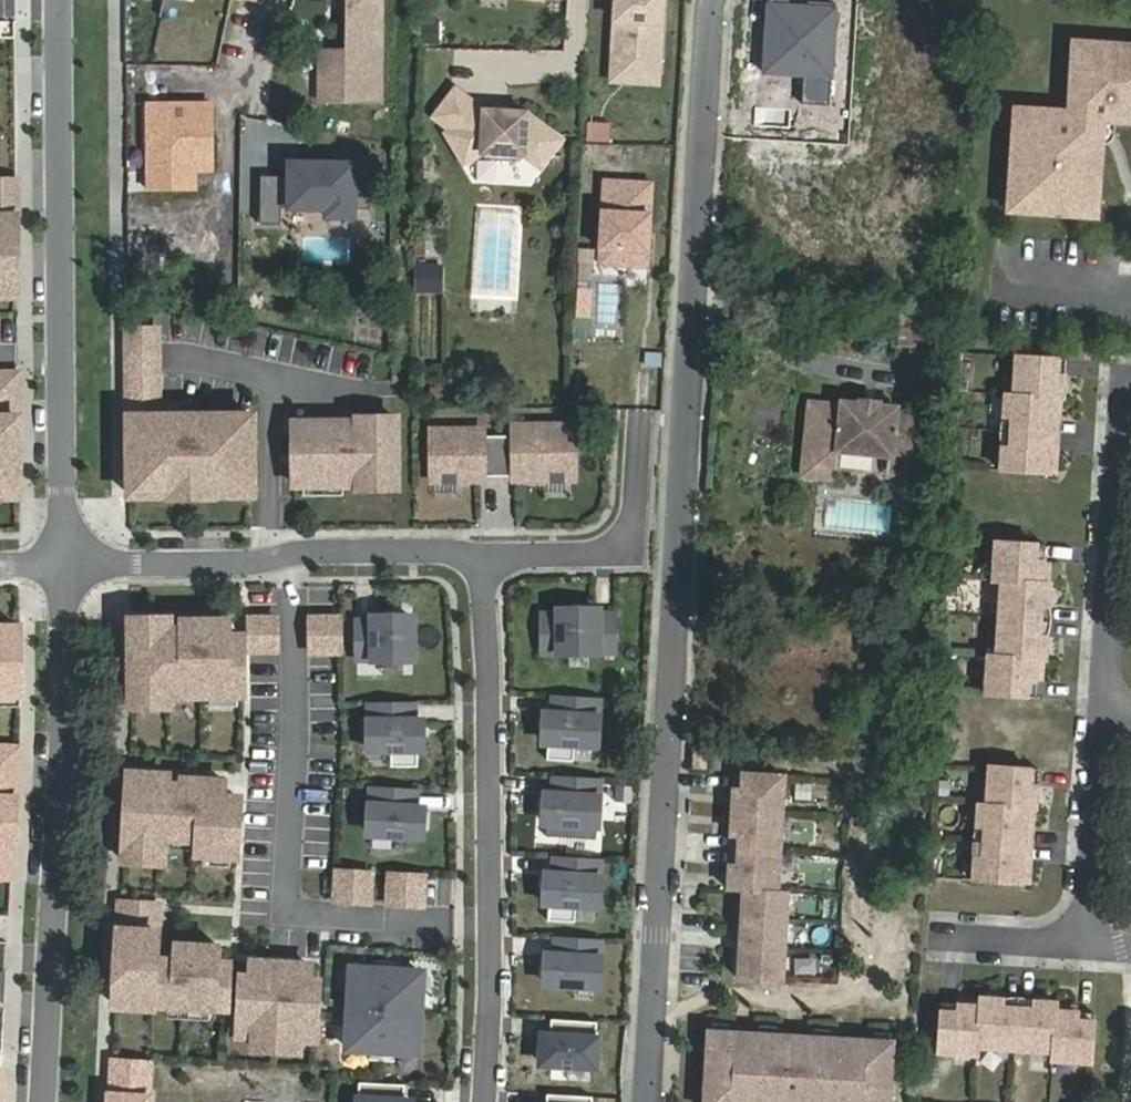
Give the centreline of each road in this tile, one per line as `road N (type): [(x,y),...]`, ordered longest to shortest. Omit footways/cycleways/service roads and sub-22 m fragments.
road 1 (residential): [(717,0),(647,1101)]
road 2 (residential): [(491,922),(281,911),(291,838),(296,552)]
road 3 (residential): [(64,565),(58,0)]
road 4 (residential): [(44,1101),(64,565)]
road 5 (residential): [(485,556),(491,922)]
road 6 (residential): [(1105,708),(1130,404)]
road 7 (residential): [(485,556),(594,554),(627,543),(638,398)]
road 8 (residential): [(1086,942),(1105,708)]
road 9 (residential): [(64,565),(240,565),(296,552)]
road 10 (residential): [(296,552),(485,556)]
road 11 (residential): [(491,922),(486,1097)]
road 12 (residential): [(931,934),(1086,942)]

